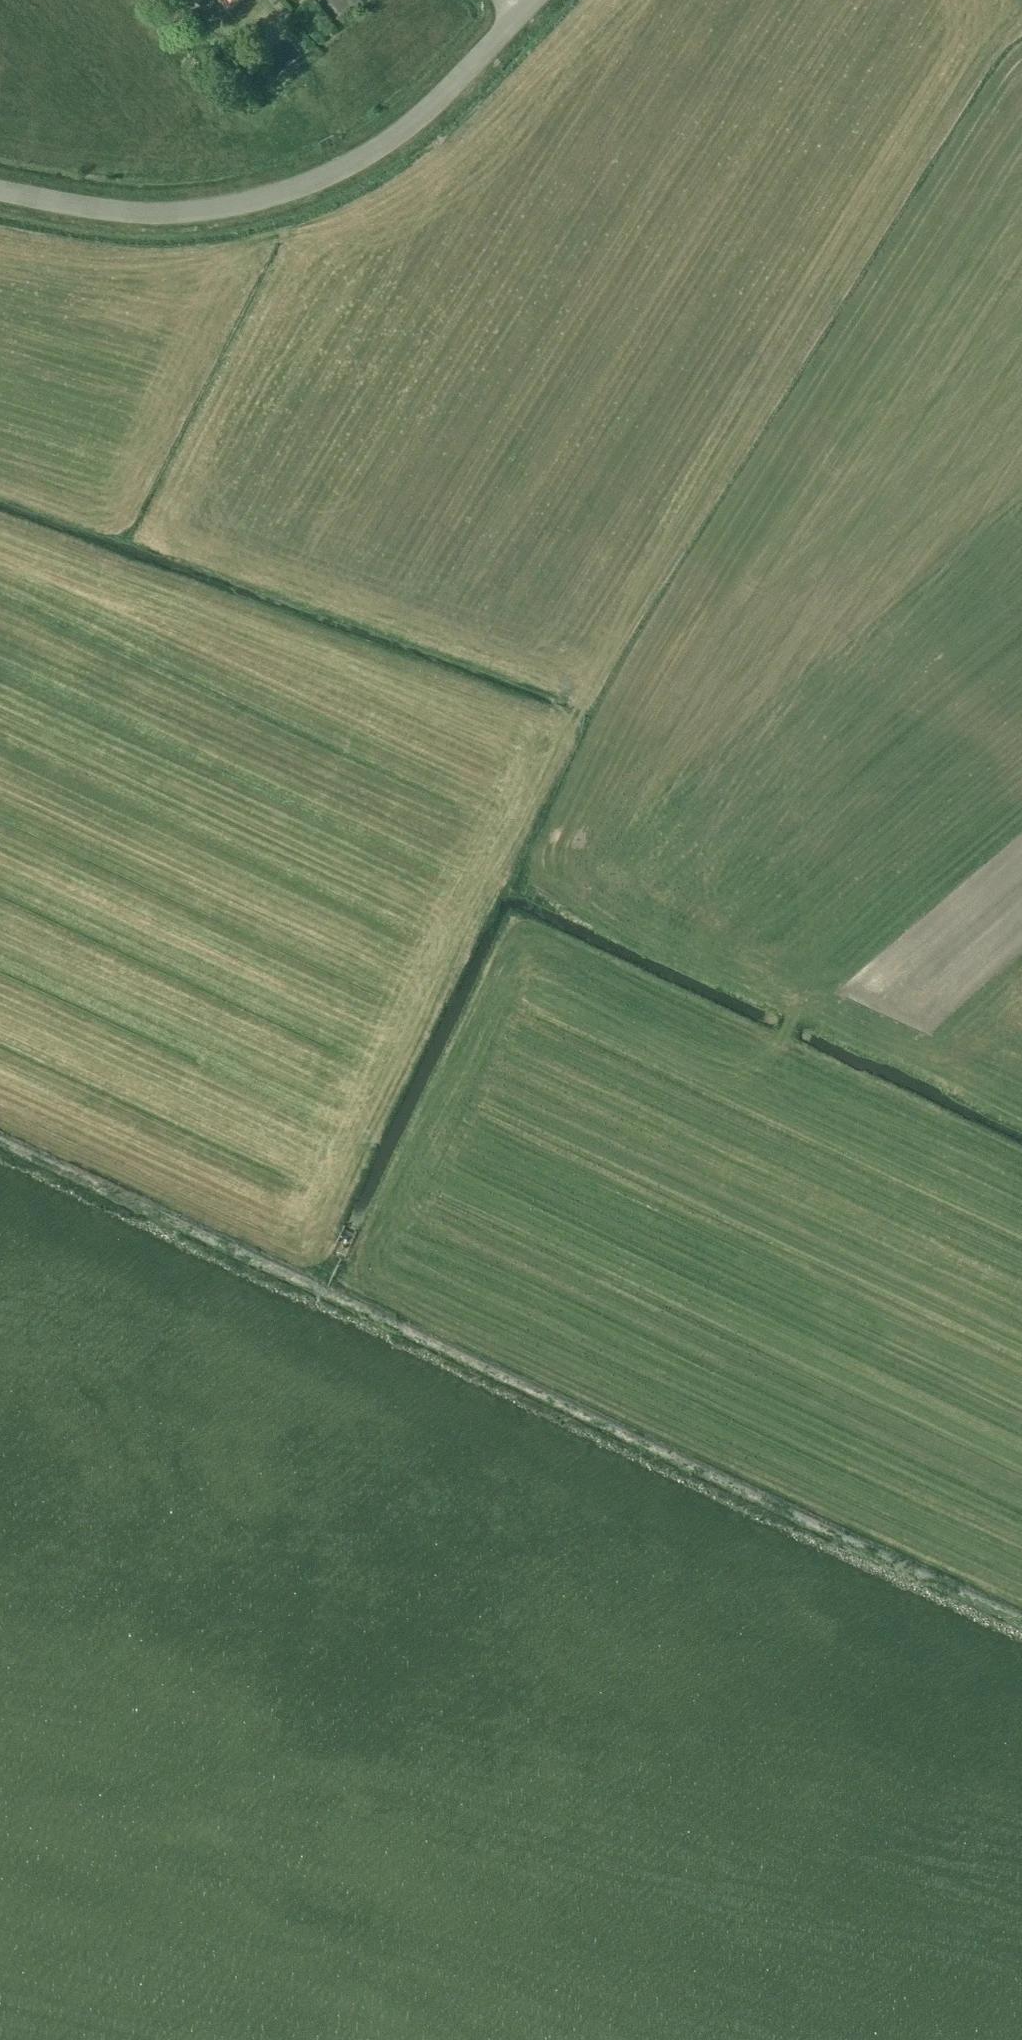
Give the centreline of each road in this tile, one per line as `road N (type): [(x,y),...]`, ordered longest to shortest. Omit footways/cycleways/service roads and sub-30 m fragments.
road 1 (tertiary): [(0,190),(154,212),(282,192),(409,125),(532,0)]

